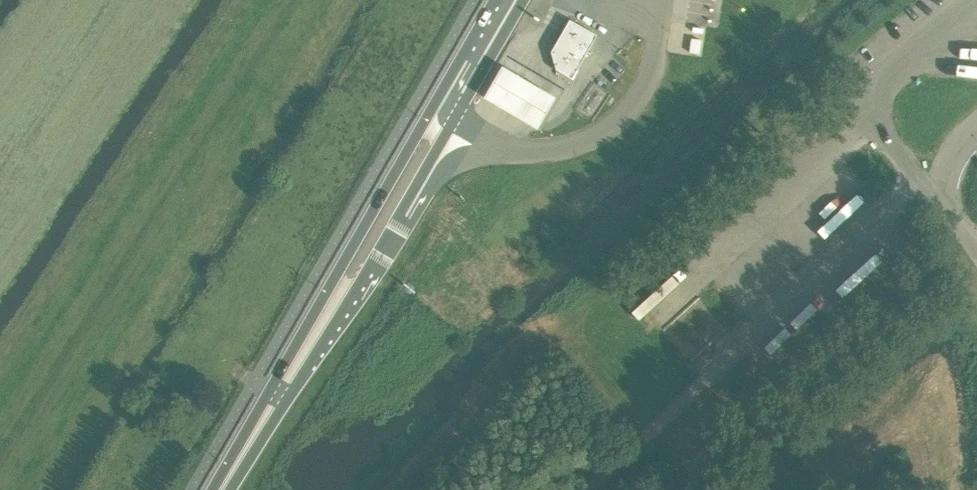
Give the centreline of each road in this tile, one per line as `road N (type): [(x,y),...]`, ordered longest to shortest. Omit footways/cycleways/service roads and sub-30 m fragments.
road 1 (primary): [(286,382),(359,281),(448,130)]
road 2 (primary): [(426,118),(338,270),(286,382)]
road 3 (unclassified): [(448,130),(498,151),(589,139),(642,93),(656,50),(655,14)]
road 4 (track): [(707,377),(589,489)]
road 5 (primary): [(286,382),(221,489)]

